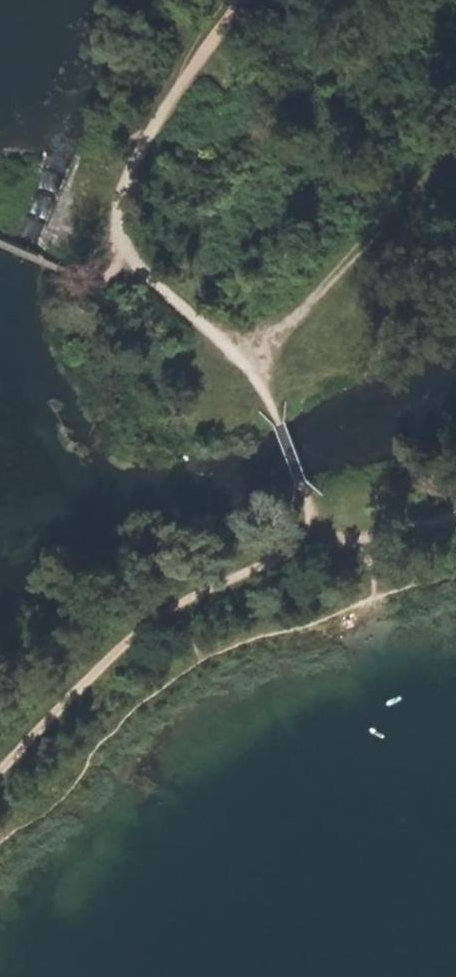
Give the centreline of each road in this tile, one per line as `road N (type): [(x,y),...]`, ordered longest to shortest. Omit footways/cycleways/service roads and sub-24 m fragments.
road 1 (track): [(0,768),(70,700),(215,584),(325,549)]
road 2 (track): [(248,360),(455,148)]
road 3 (track): [(242,0),(151,129),(124,200),(118,260)]
road 4 (track): [(325,549),(248,360)]
road 5 (track): [(118,260),(248,360)]
road 6 (track): [(455,509),(325,549)]

